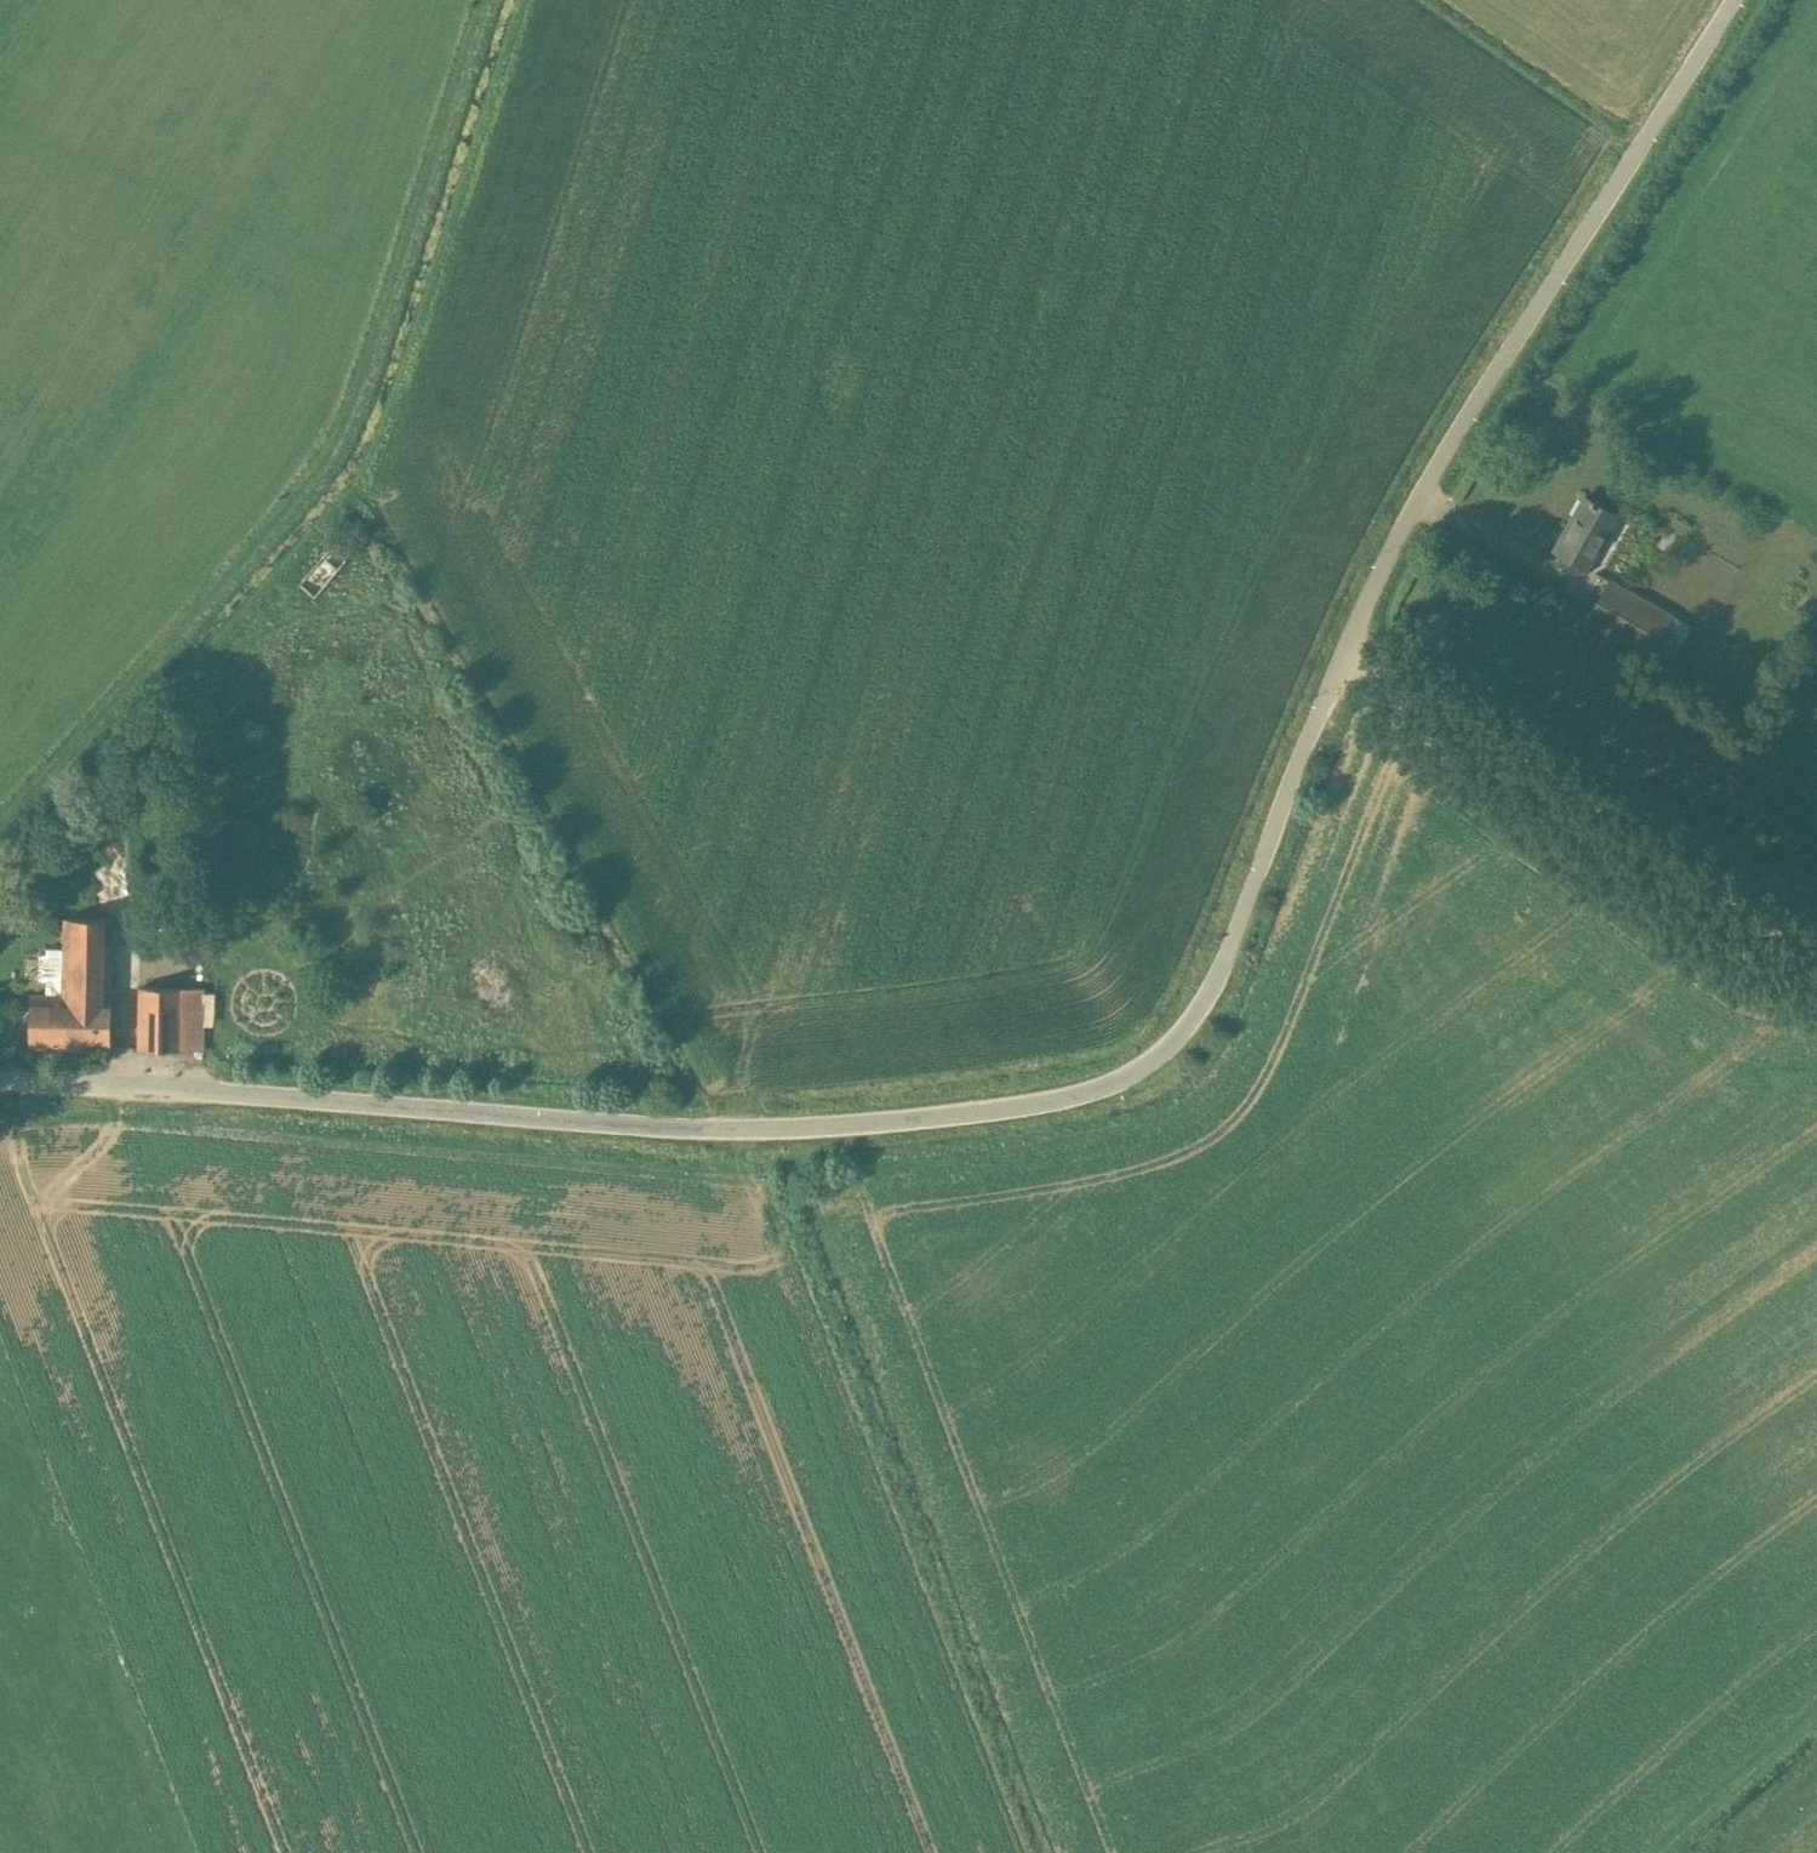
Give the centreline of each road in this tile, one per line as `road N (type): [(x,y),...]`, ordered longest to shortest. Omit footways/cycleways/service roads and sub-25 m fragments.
road 1 (unclassified): [(1348,642),(1192,1027),(1134,1076),(1071,1101),(819,1128),(692,1128),(0,1082)]
road 2 (unclassified): [(1348,642),(1412,515),(1740,0)]

